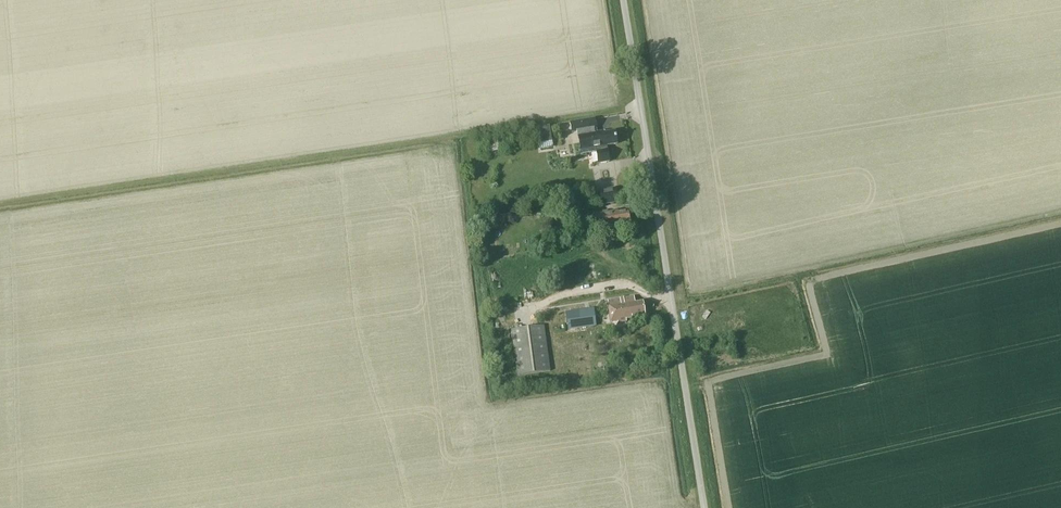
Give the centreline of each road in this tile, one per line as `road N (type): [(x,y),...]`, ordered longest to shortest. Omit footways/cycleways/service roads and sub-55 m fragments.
road 1 (unclassified): [(704,507),(623,0)]

